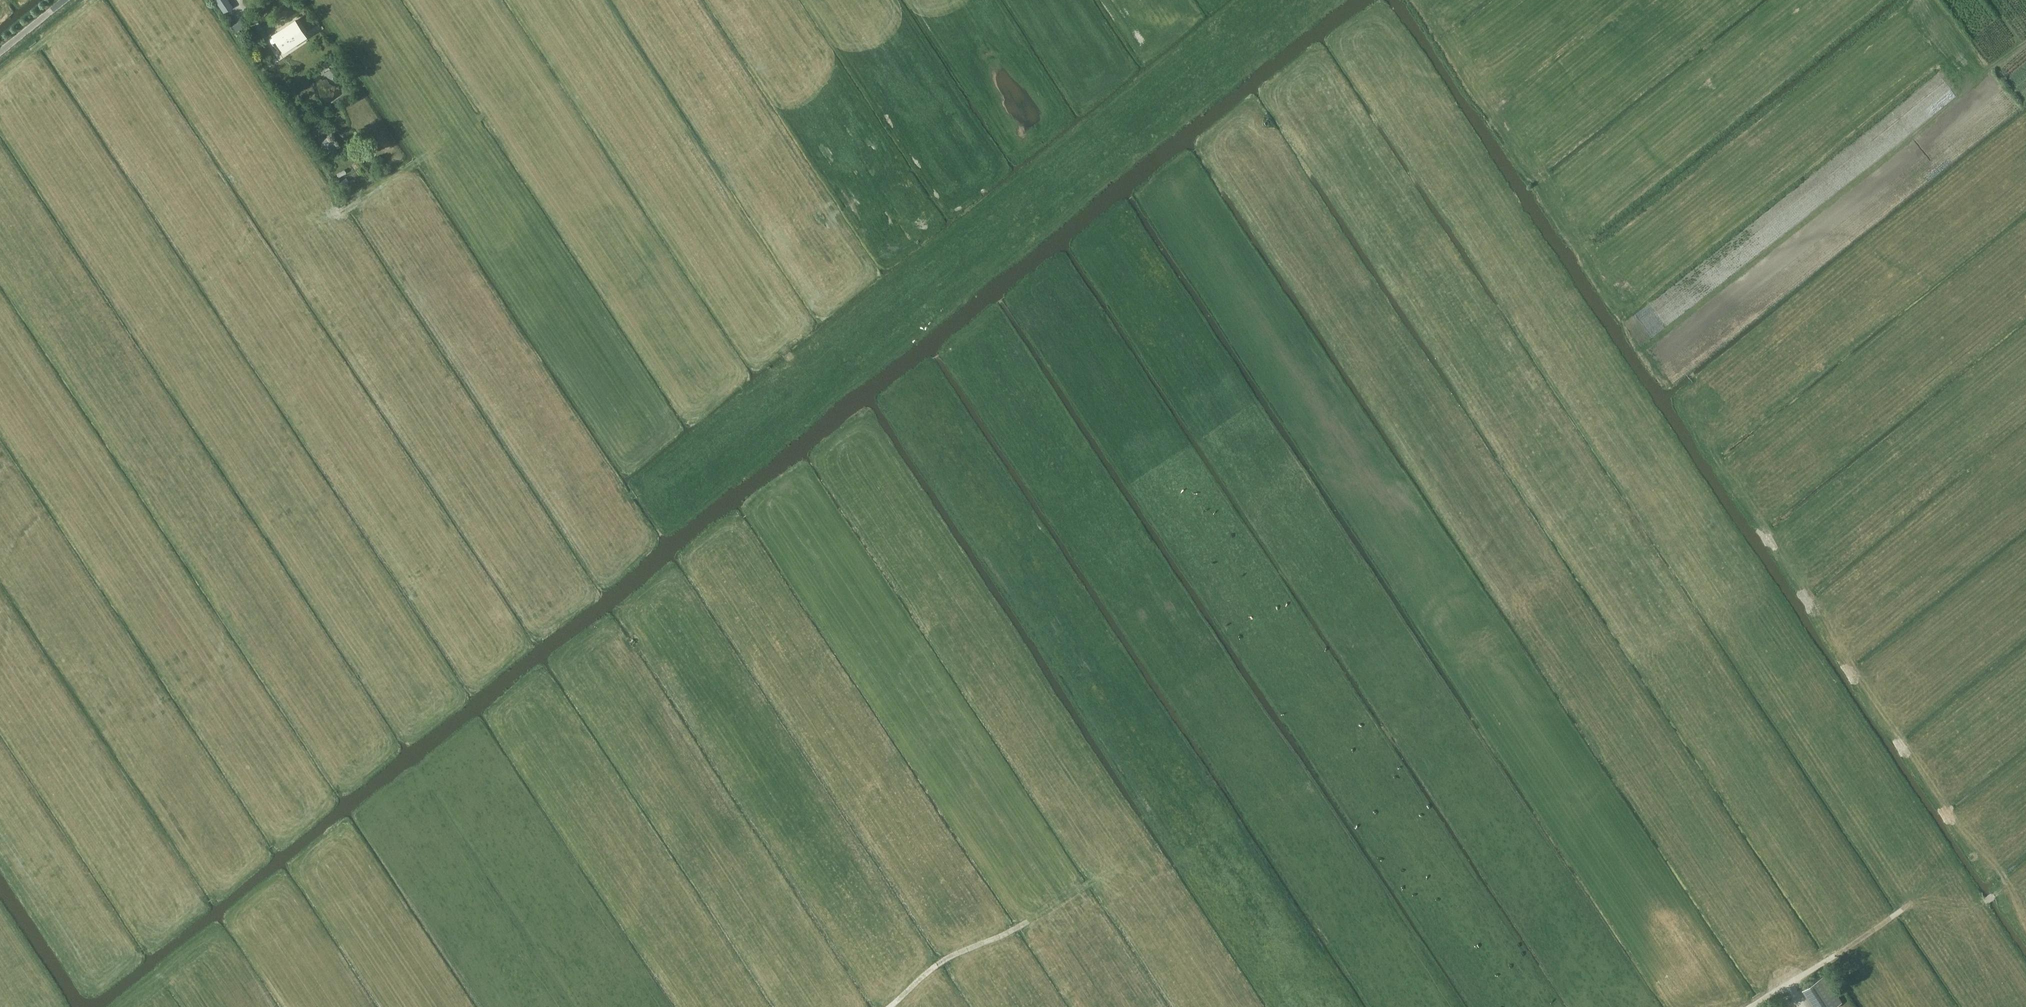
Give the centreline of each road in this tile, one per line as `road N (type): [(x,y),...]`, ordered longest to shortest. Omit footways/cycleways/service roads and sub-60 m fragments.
road 1 (track): [(1789,984),(1909,905),(1984,902),(2011,886)]

